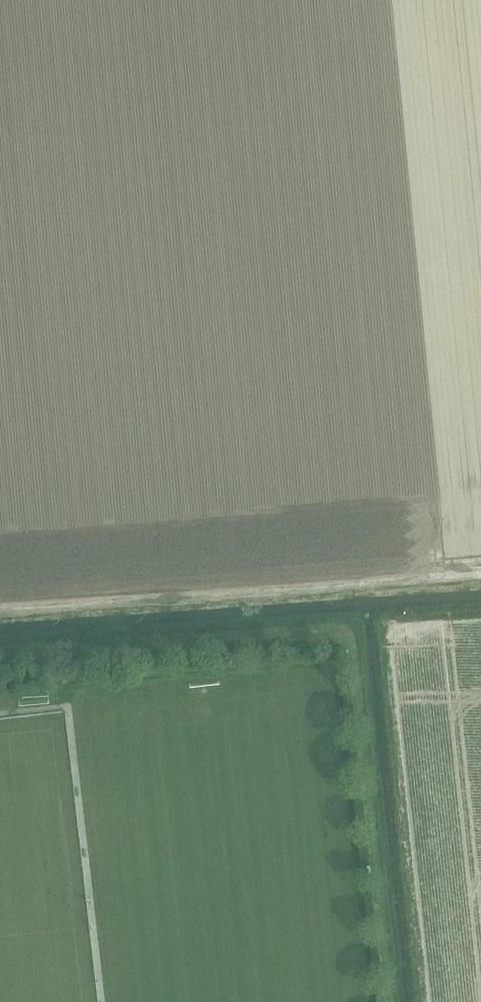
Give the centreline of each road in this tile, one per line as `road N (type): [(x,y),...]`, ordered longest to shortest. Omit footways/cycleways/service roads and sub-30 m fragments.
road 1 (track): [(480,576),(0,609)]

